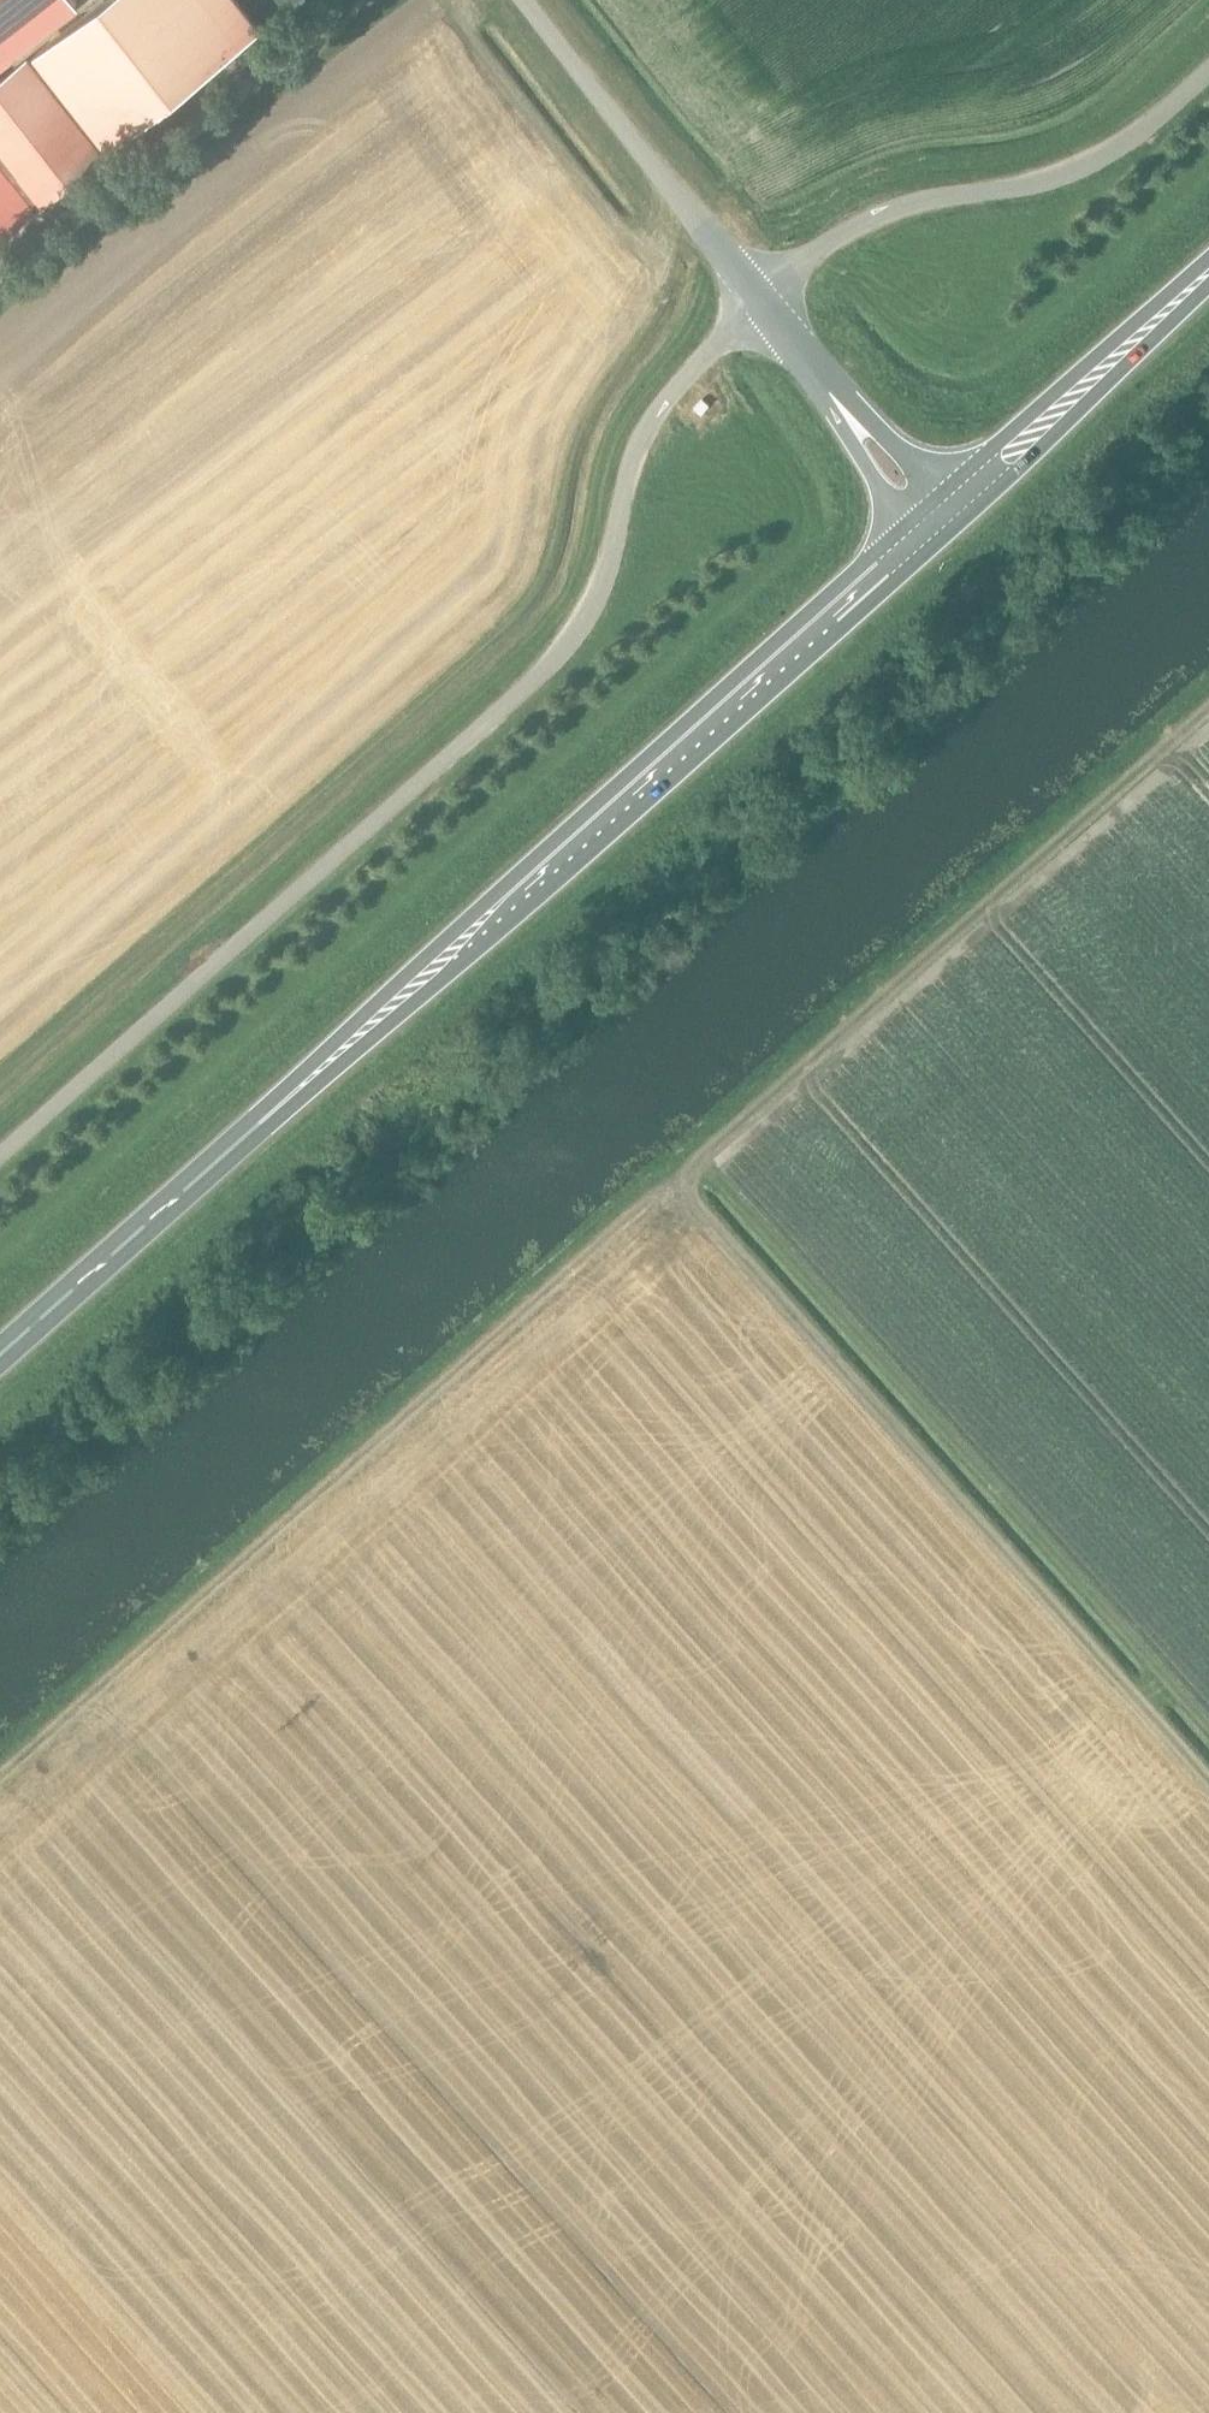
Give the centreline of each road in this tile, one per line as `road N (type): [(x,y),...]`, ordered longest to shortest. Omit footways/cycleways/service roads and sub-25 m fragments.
road 1 (trunk): [(0,1360),(921,530)]
road 2 (unclassified): [(0,1154),(572,649),(602,593),(630,469),(655,412),(761,299)]
road 3 (track): [(668,1179),(1208,1783)]
road 4 (unclassified): [(761,299),(830,242),(903,205),(1053,179),(1120,149),(1208,68)]
road 5 (unclassified): [(761,299),(522,0)]
road 6 (trunk): [(947,507),(1208,265)]
road 7 (unclassified): [(853,417),(761,299)]
road 8 (unclassified): [(853,417),(857,450),(921,530)]
road 9 (unclassified): [(947,507),(883,432),(853,417)]

